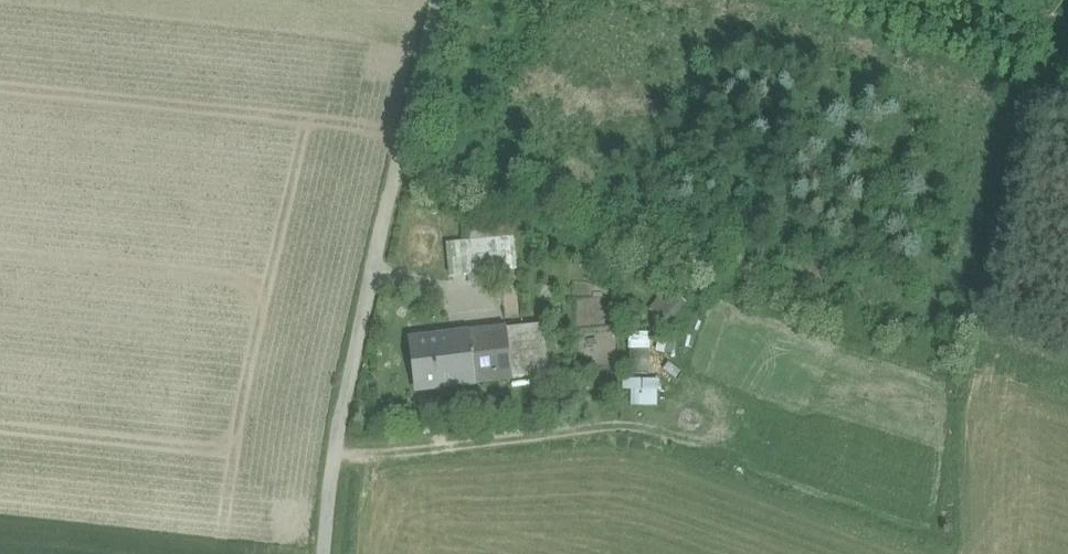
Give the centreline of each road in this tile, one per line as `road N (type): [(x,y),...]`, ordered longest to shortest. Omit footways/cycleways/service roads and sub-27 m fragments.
road 1 (track): [(323,553),(342,412),(442,0)]

